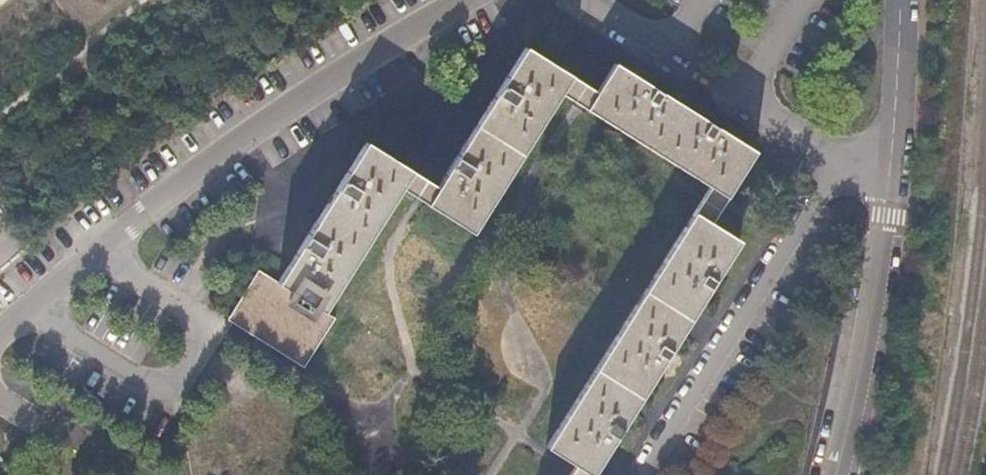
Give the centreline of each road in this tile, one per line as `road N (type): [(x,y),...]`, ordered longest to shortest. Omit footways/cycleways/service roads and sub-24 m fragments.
road 1 (residential): [(0,333),(94,249),(308,85),(465,0)]
road 2 (residential): [(840,474),(890,181),(895,0)]

